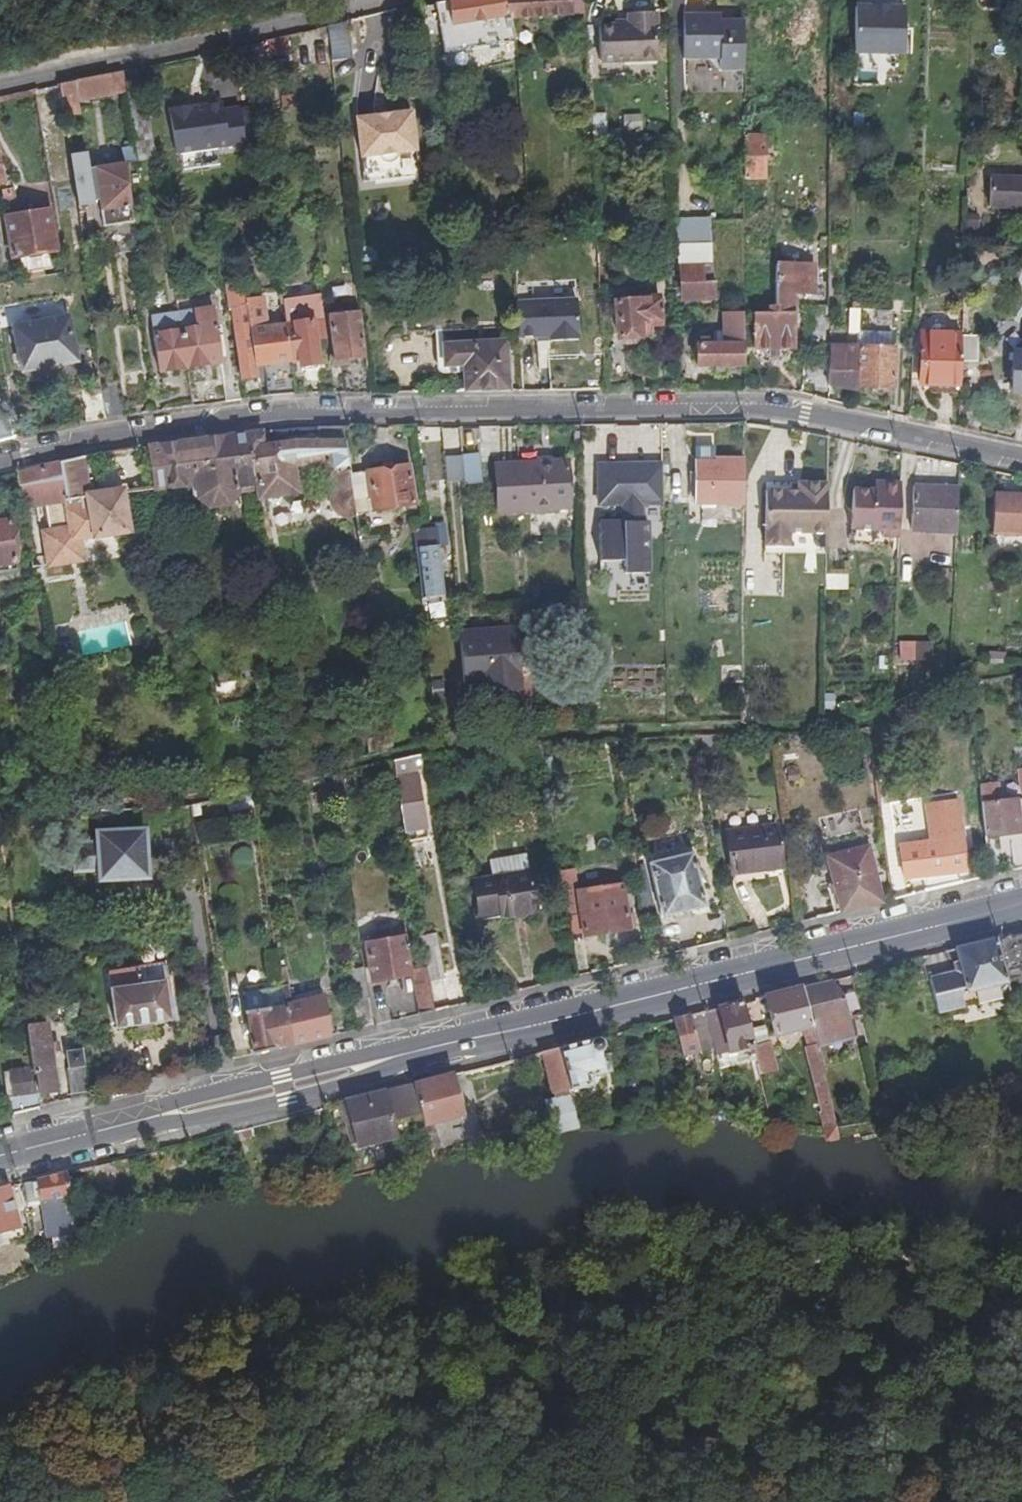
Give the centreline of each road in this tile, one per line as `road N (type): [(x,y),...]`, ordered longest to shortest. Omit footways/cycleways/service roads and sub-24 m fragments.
road 1 (tertiary): [(1021,902),(0,1155)]
road 2 (residential): [(0,460),(300,409),(777,410),(1021,463)]
road 3 (residential): [(0,88),(386,0)]

